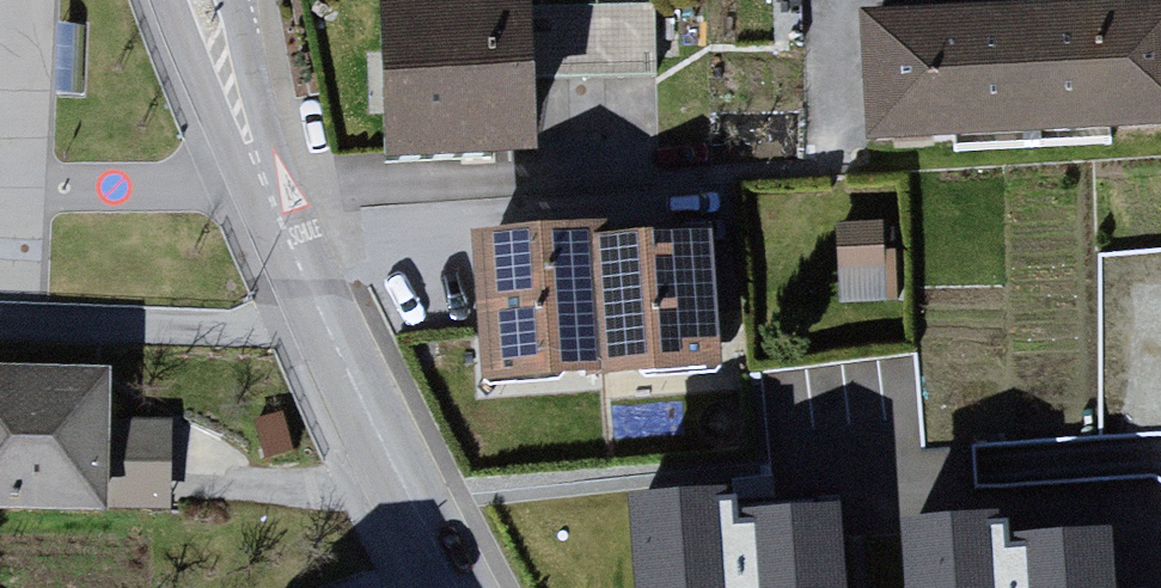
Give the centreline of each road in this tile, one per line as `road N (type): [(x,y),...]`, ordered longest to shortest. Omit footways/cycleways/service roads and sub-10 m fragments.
road 1 (tertiary): [(319,313),(201,0)]
road 2 (residential): [(319,313),(233,328),(0,325)]
road 3 (tertiary): [(456,587),(319,313)]

